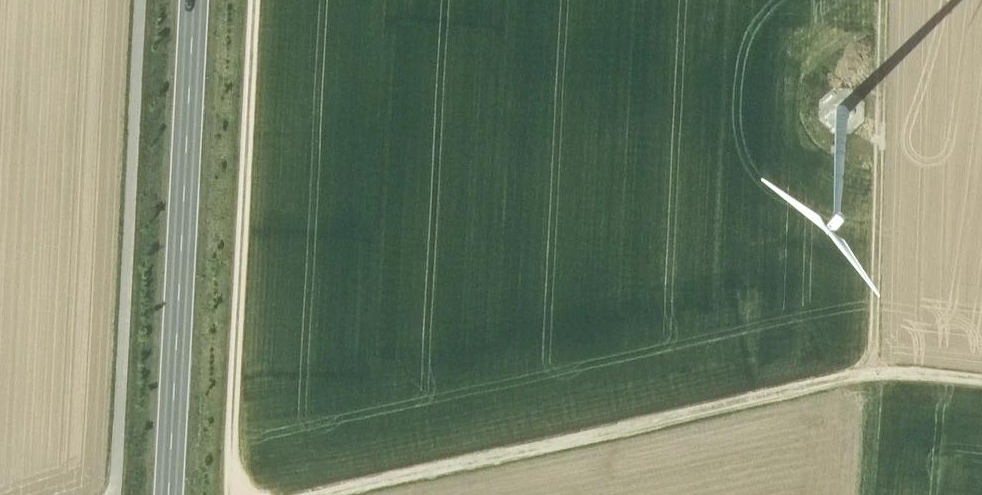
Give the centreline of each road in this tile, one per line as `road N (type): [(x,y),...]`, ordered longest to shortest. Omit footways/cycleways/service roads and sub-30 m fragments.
road 1 (track): [(307,494),(874,366)]
road 2 (track): [(113,494),(142,0)]
road 3 (secondary): [(167,494),(195,0)]
road 4 (track): [(254,0),(230,494)]
road 5 (track): [(874,366),(884,0)]
road 6 (track): [(874,366),(873,494)]

